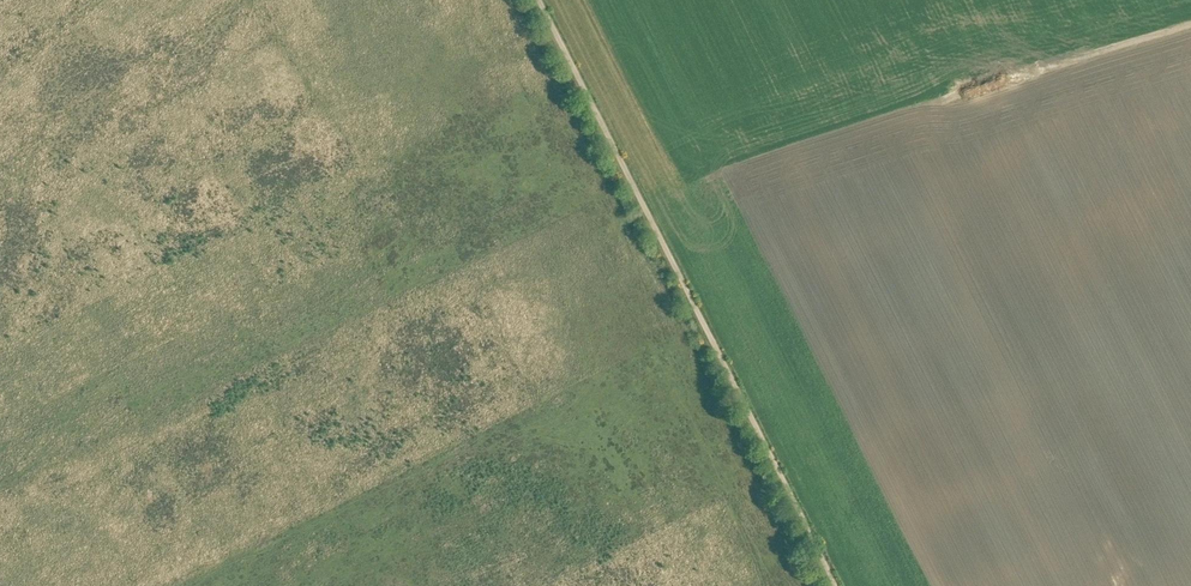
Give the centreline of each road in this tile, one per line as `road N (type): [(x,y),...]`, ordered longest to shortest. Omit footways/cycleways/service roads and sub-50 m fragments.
road 1 (track): [(538,0),(838,585)]

